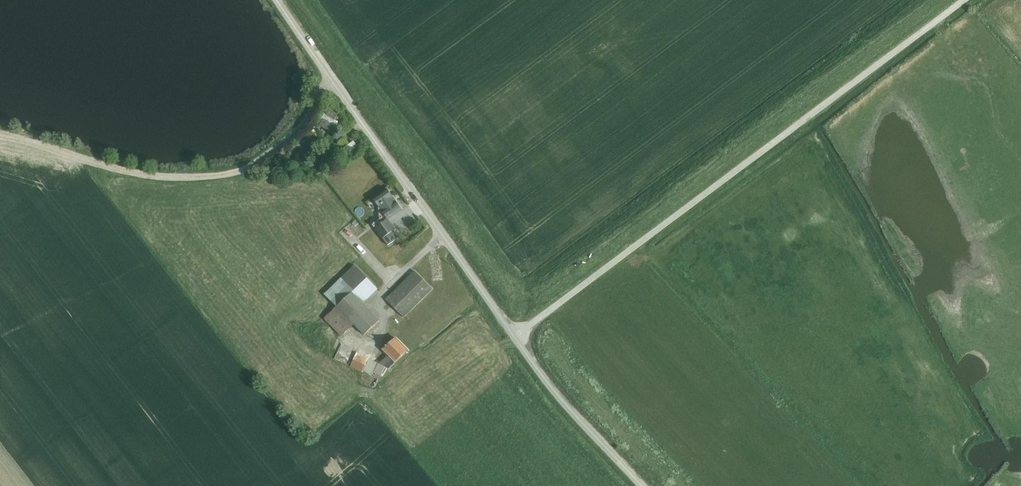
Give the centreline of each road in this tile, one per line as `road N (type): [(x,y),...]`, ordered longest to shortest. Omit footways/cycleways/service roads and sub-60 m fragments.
road 1 (unclassified): [(966,0),(514,337)]
road 2 (unclassified): [(277,0),(514,337)]
road 3 (unclassified): [(642,485),(514,337)]

